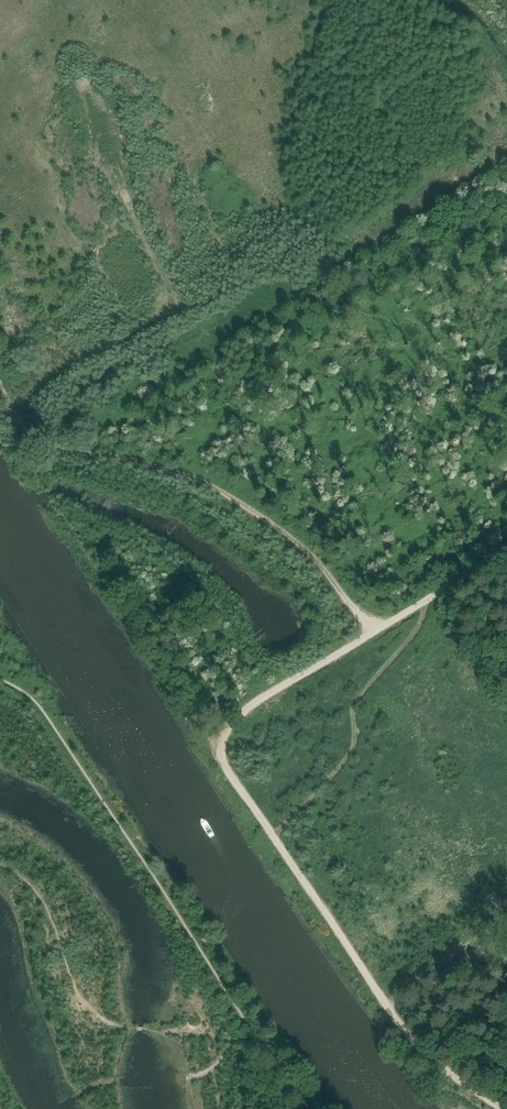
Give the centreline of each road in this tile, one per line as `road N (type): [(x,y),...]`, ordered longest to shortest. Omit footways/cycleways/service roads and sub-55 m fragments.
road 1 (track): [(375,633),(314,558),(268,523),(169,470),(26,440),(0,392)]
road 2 (track): [(219,752),(399,1027),(504,1108)]
road 3 (track): [(12,413),(175,310),(99,133)]
road 4 (track): [(58,511),(219,752)]
road 5 (track): [(63,1108),(100,1085),(203,1074),(256,1037)]
road 6 (track): [(219,752),(242,712),(375,633)]
road 7 (track): [(375,633),(506,545)]

